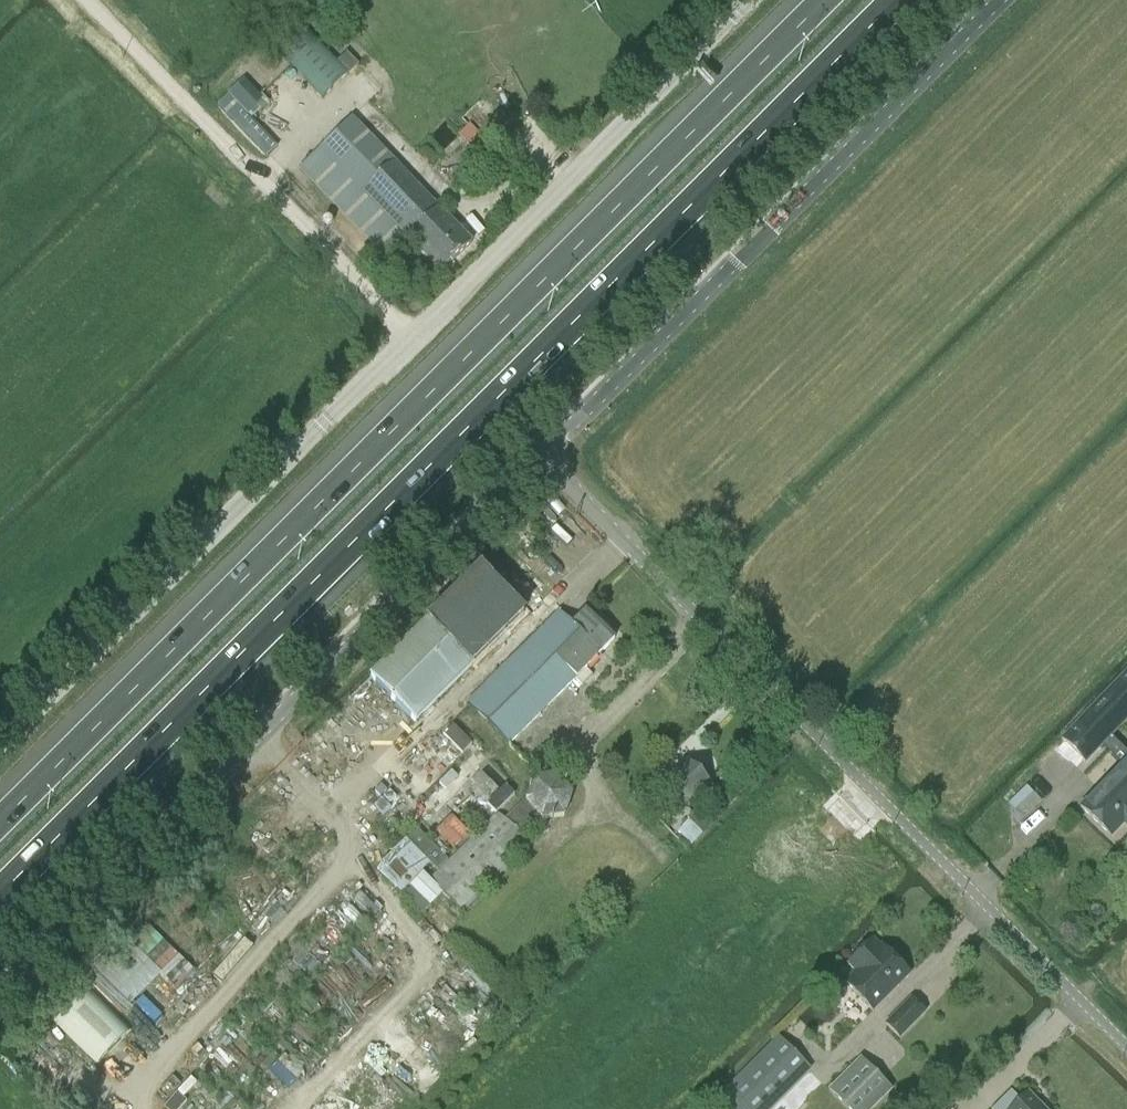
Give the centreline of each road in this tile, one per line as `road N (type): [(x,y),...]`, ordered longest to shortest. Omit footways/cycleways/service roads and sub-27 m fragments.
road 1 (motorway): [(0,895),(898,0)]
road 2 (motorway): [(826,0),(0,825)]
road 3 (unclassified): [(1126,1049),(541,457)]
road 4 (unclassified): [(0,990),(541,457)]
road 5 (unclassified): [(541,457),(998,0)]
road 6 (unclassified): [(0,746),(413,339)]
road 7 (unclassified): [(413,339),(751,0)]
road 8 (residential): [(413,339),(83,0)]

